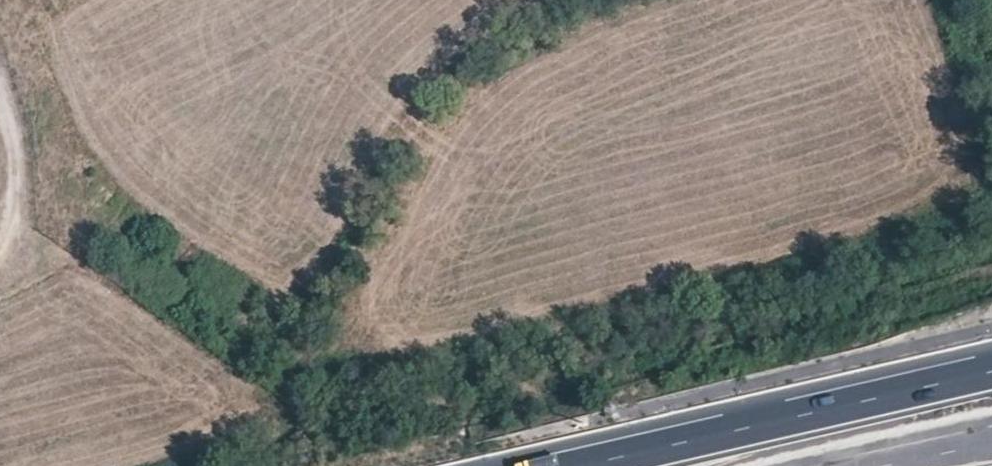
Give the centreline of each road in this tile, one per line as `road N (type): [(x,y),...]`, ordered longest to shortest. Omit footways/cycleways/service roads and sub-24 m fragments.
road 1 (motorway): [(991,372),(579,465)]

